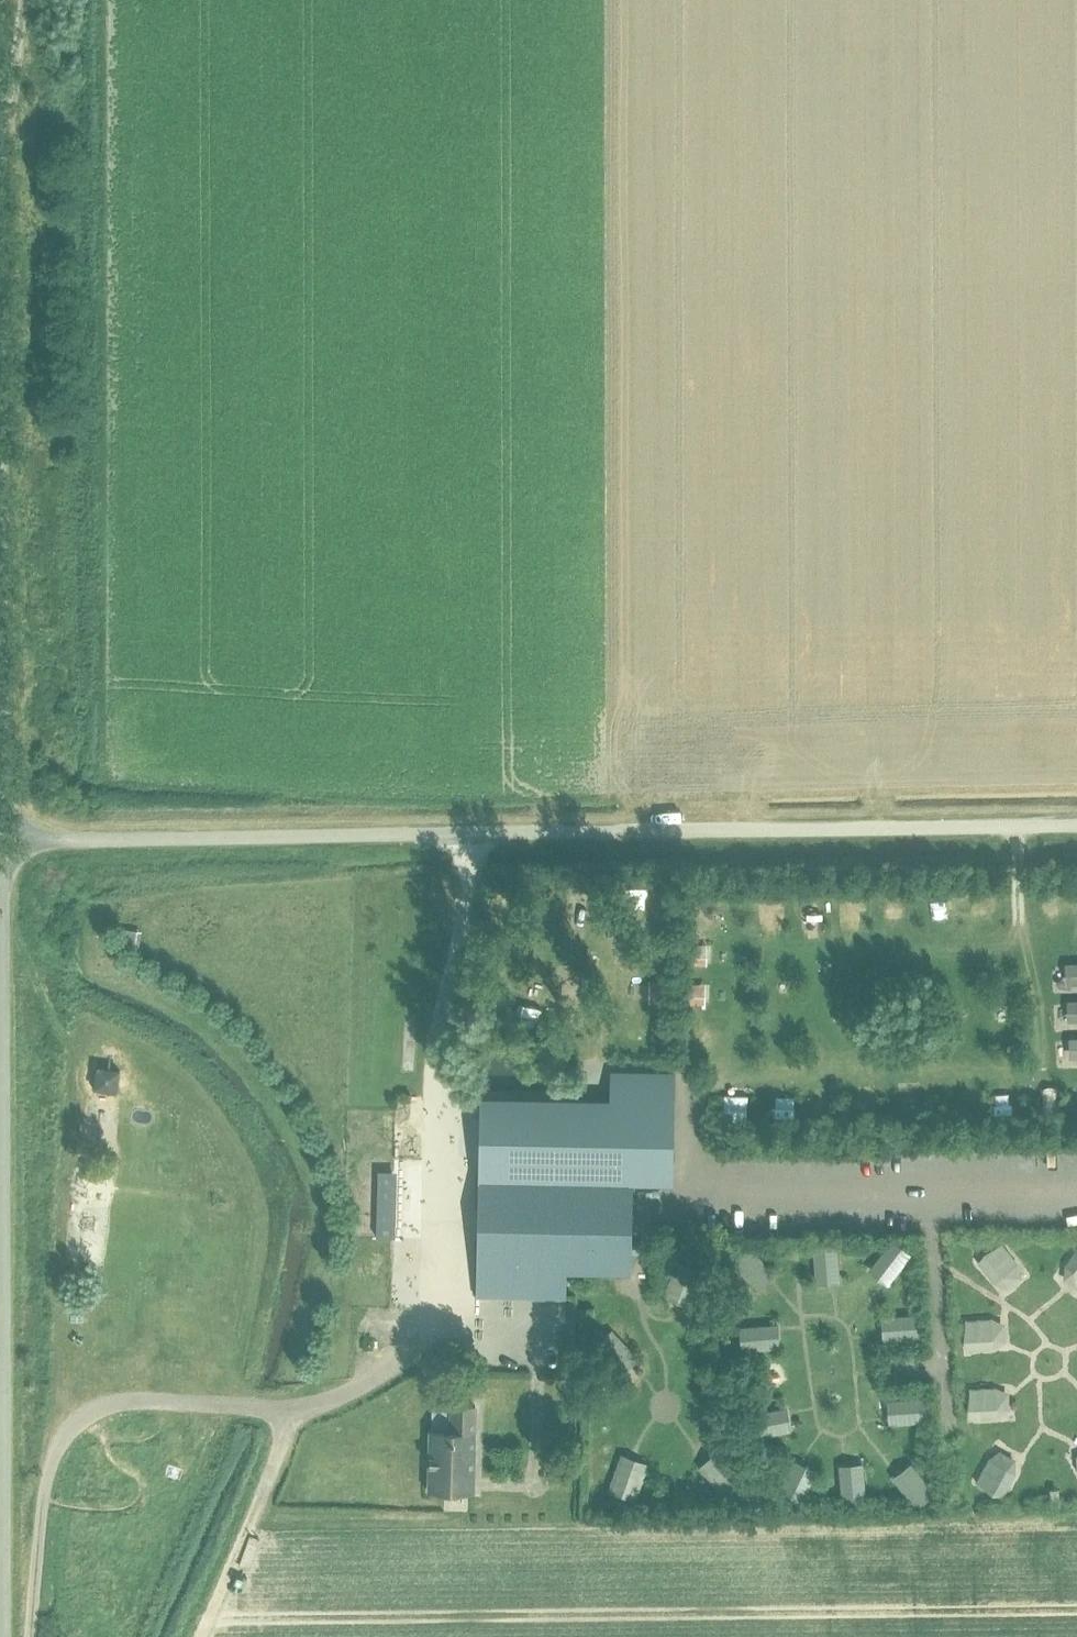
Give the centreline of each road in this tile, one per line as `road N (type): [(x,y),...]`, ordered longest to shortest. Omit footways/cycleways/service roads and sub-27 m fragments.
road 1 (unclassified): [(1076,826),(0,840)]
road 2 (tertiary): [(3,1636),(0,844)]
road 3 (track): [(281,1408),(278,1454),(200,1636)]

